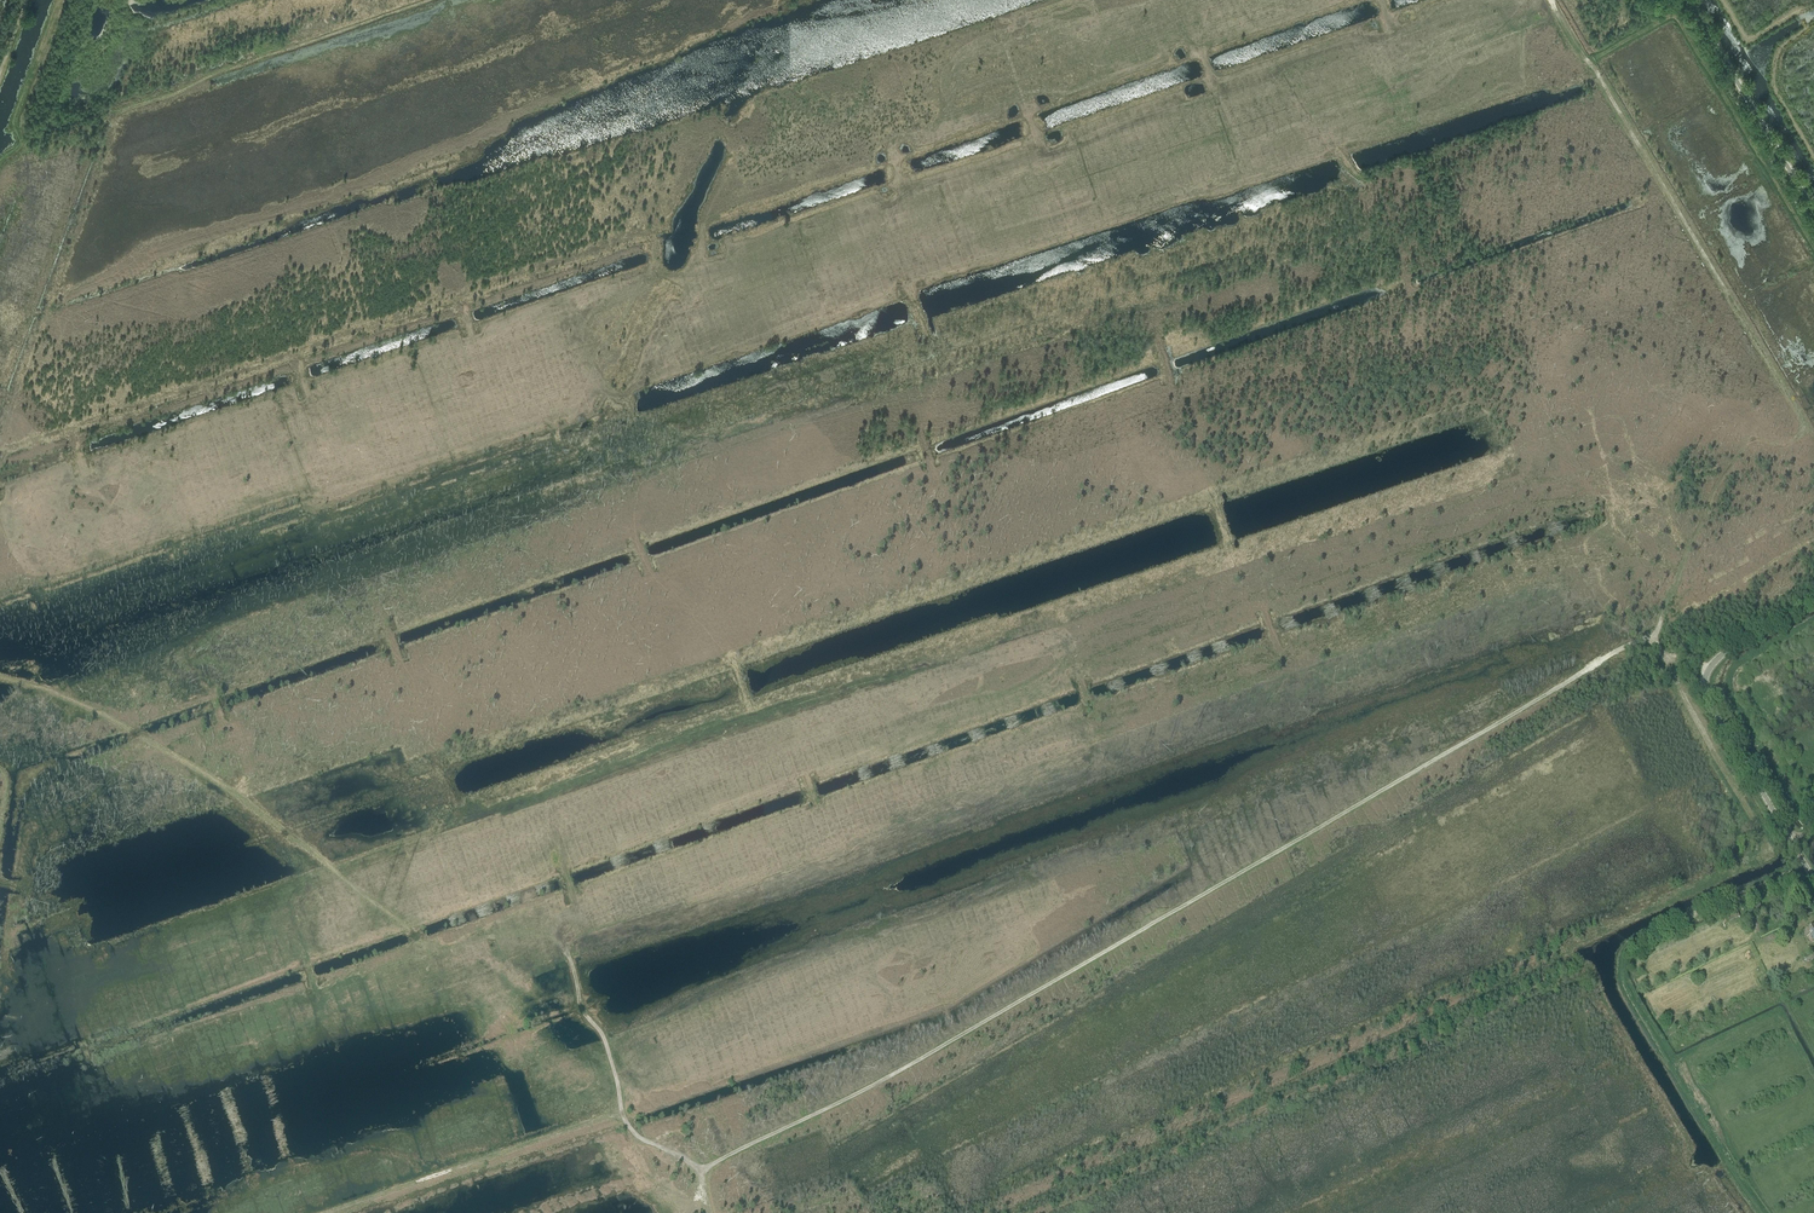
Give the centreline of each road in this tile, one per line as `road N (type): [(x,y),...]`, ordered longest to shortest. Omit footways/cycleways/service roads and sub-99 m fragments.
road 1 (tertiary): [(1813,880),(1708,702),(1704,676),(1727,650),(1813,602)]
road 2 (tertiary): [(1813,210),(1689,0)]

